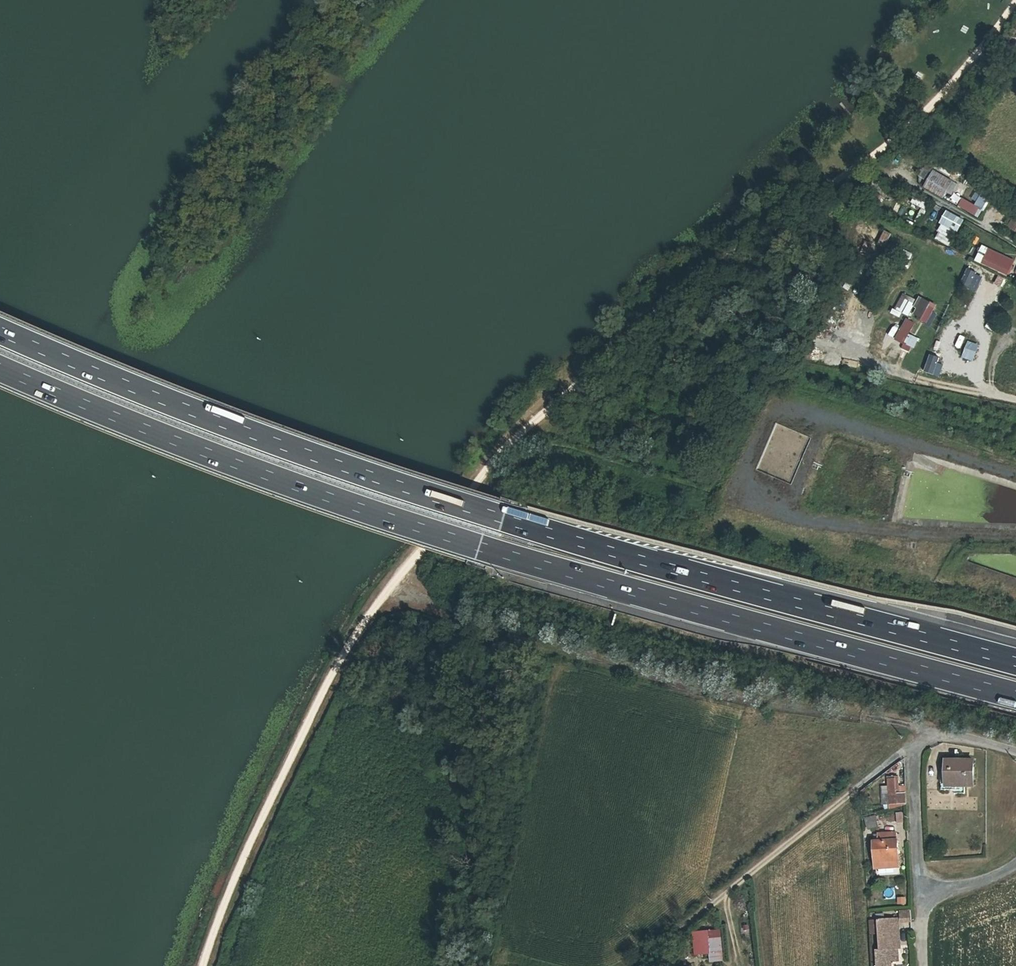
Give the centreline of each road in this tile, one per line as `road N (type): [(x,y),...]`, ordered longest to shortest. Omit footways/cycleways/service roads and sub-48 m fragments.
road 1 (motorway): [(1015,662),(363,477),(0,334)]
road 2 (motorway): [(0,371),(350,508),(1015,694)]
road 3 (track): [(931,733),(777,710),(553,652),(396,589)]
road 4 (residential): [(692,922),(915,745)]
road 5 (residential): [(915,745),(921,892)]

